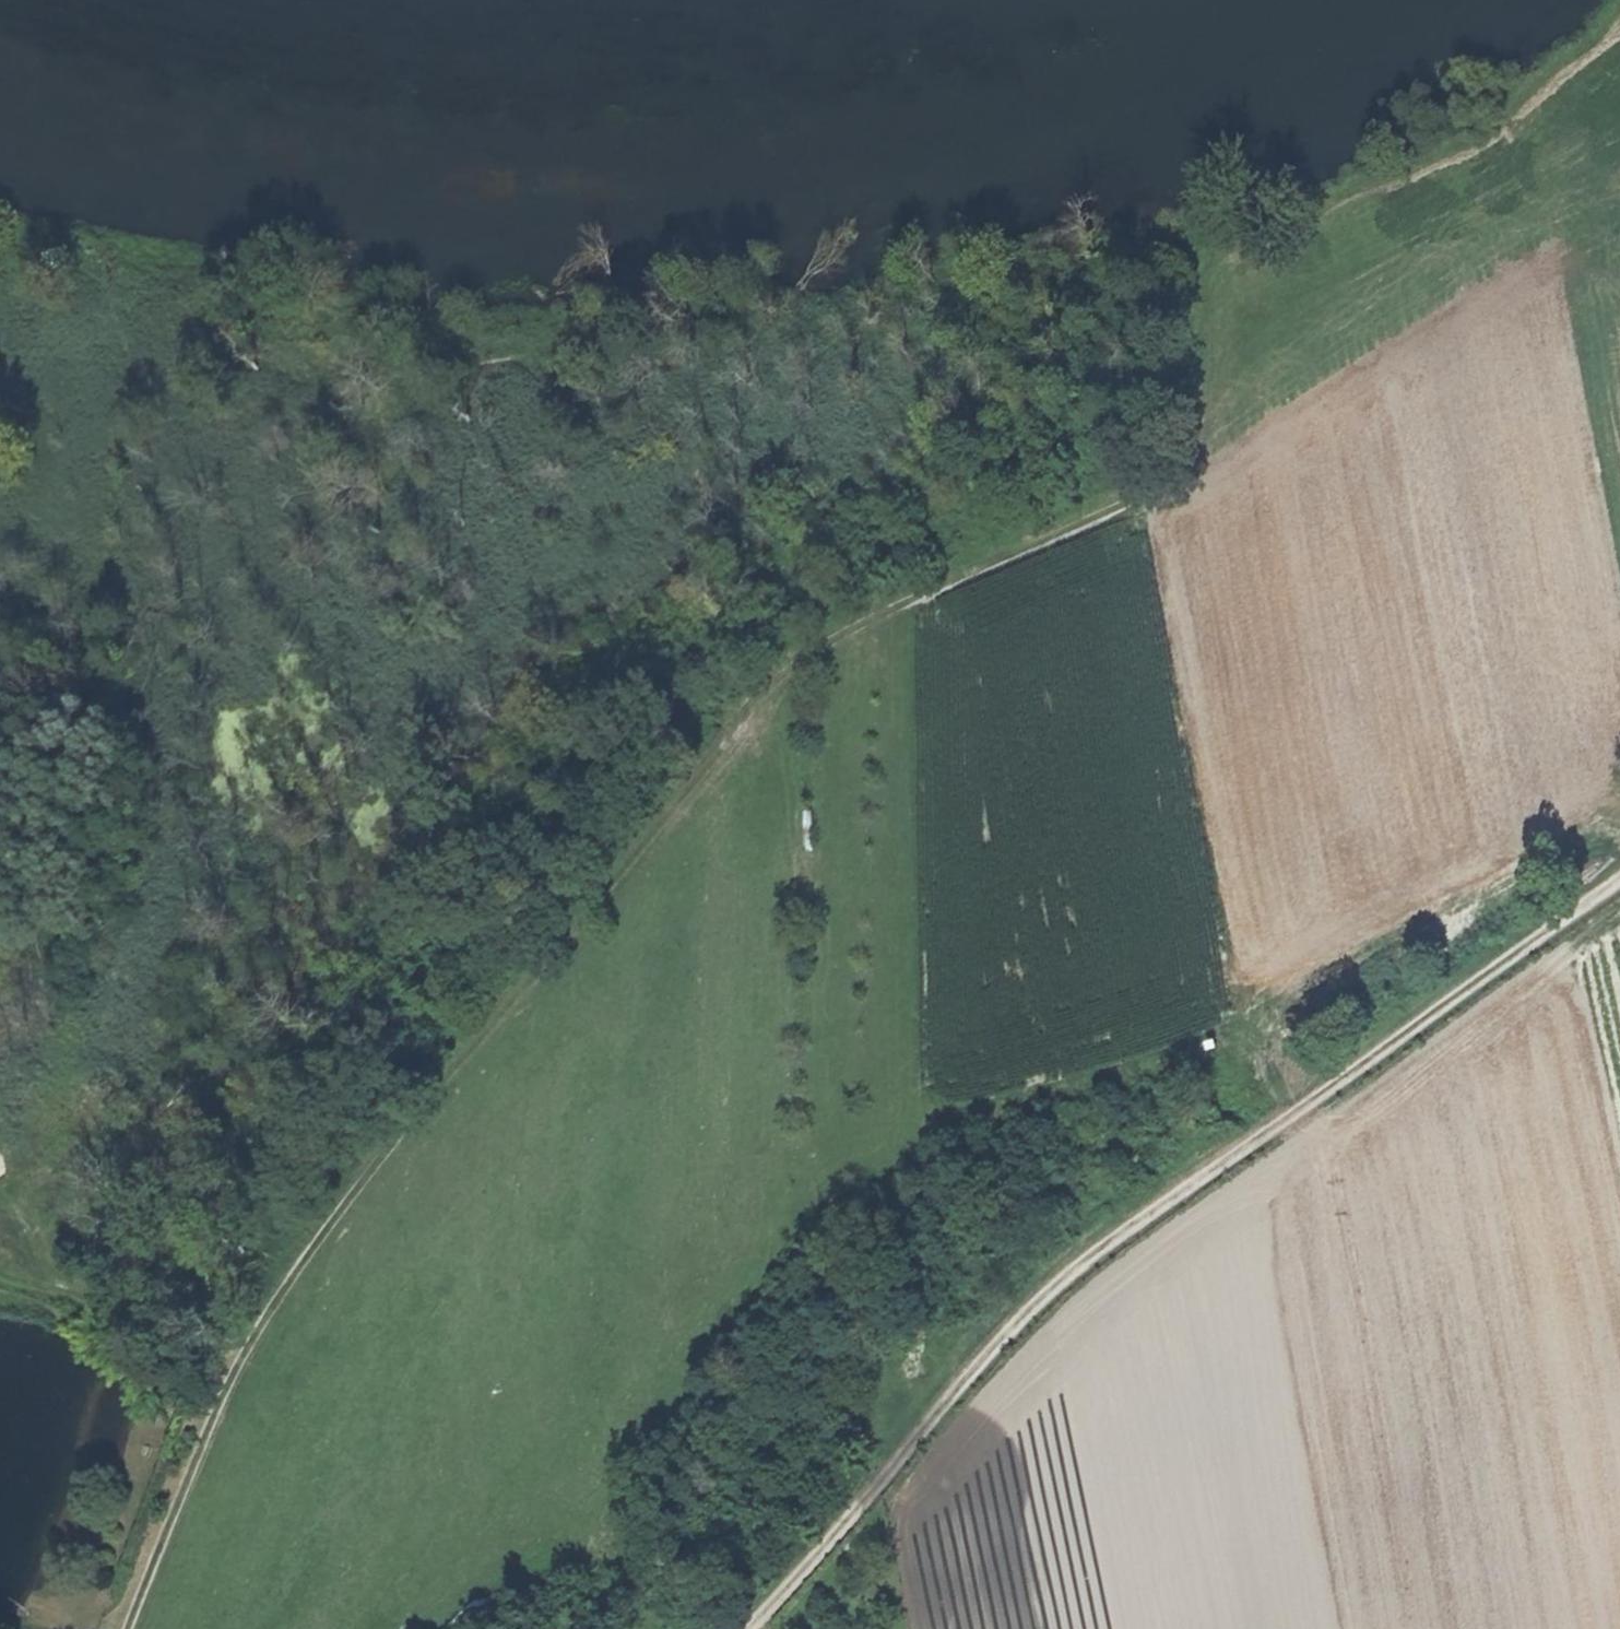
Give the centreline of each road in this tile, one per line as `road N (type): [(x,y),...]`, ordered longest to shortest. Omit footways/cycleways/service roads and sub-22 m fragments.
road 1 (track): [(126,1628),(209,1422),(274,1296),(473,1028),(742,705),(852,622),(1115,510),(1202,444),(1225,298)]
road 2 (track): [(1619,879),(1120,1238),(981,1366),(742,1628)]

